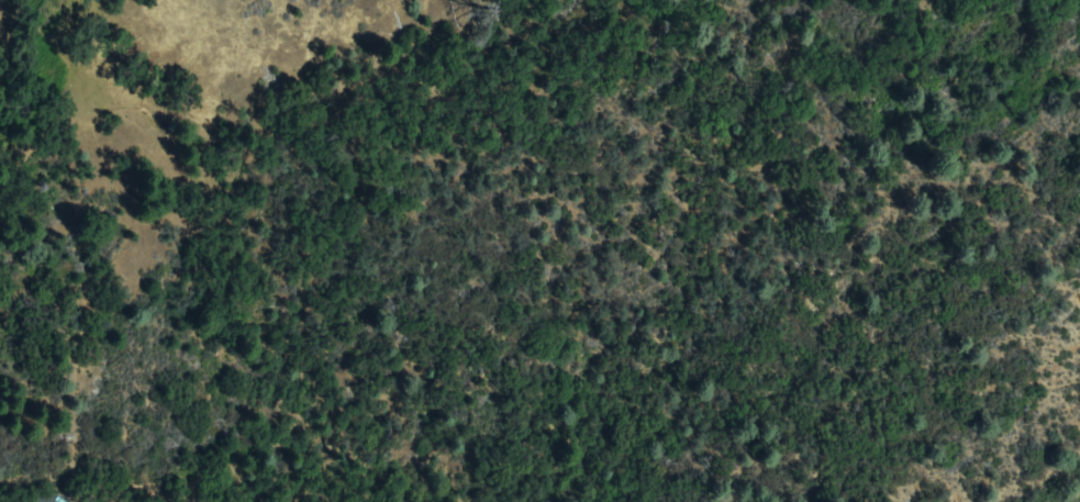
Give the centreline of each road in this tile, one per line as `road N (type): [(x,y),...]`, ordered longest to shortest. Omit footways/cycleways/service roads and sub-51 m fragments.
road 1 (residential): [(0,459),(53,414),(126,405),(147,413),(377,344),(519,314),(660,305)]

